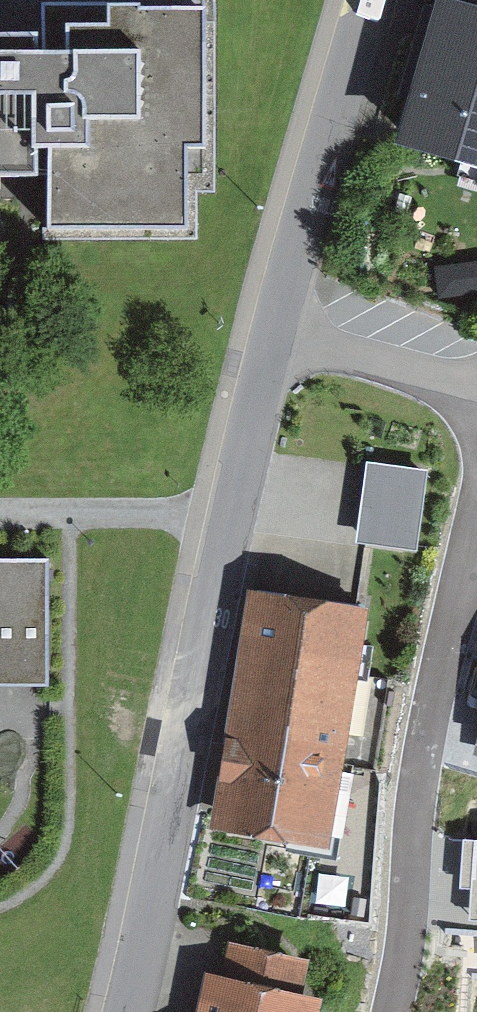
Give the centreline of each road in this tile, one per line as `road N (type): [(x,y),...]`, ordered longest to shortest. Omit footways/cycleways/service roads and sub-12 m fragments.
road 1 (residential): [(129,1011),(279,324)]
road 2 (residential): [(279,324),(376,0)]
road 3 (residential): [(279,324),(441,375),(476,375)]

